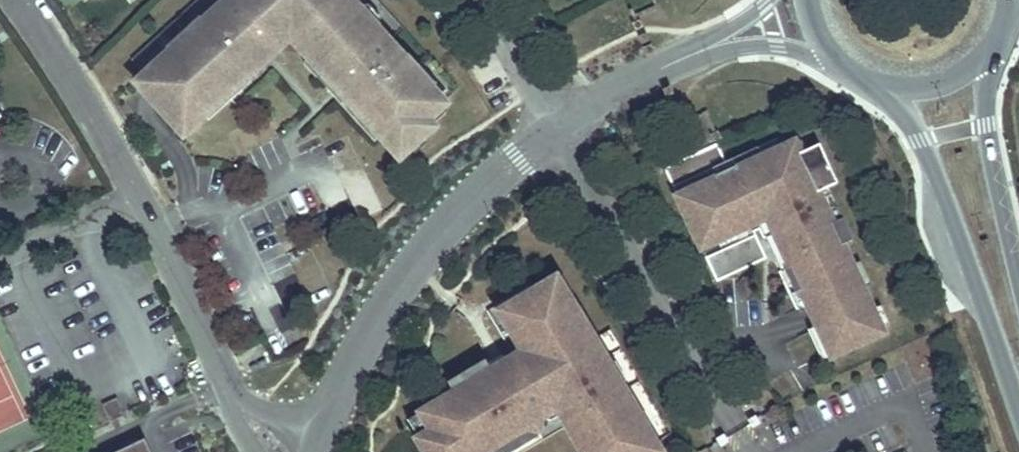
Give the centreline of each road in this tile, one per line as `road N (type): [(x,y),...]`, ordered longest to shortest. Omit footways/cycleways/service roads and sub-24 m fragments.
road 1 (residential): [(299,451),(257,415),(94,102),(16,0)]
road 2 (residential): [(554,132),(409,264),(316,451)]
road 3 (secondary): [(878,83),(922,141),(1018,404)]
road 4 (residential): [(554,132),(741,428)]
road 5 (secondary): [(1018,275),(986,114),(991,46)]
road 6 (residential): [(677,61),(773,45),(840,62)]
road 7 (residential): [(478,0),(554,132)]
road 8 (residential): [(677,61),(554,132)]
road 9 (secondary): [(878,83),(928,86),(973,64),(991,46)]

